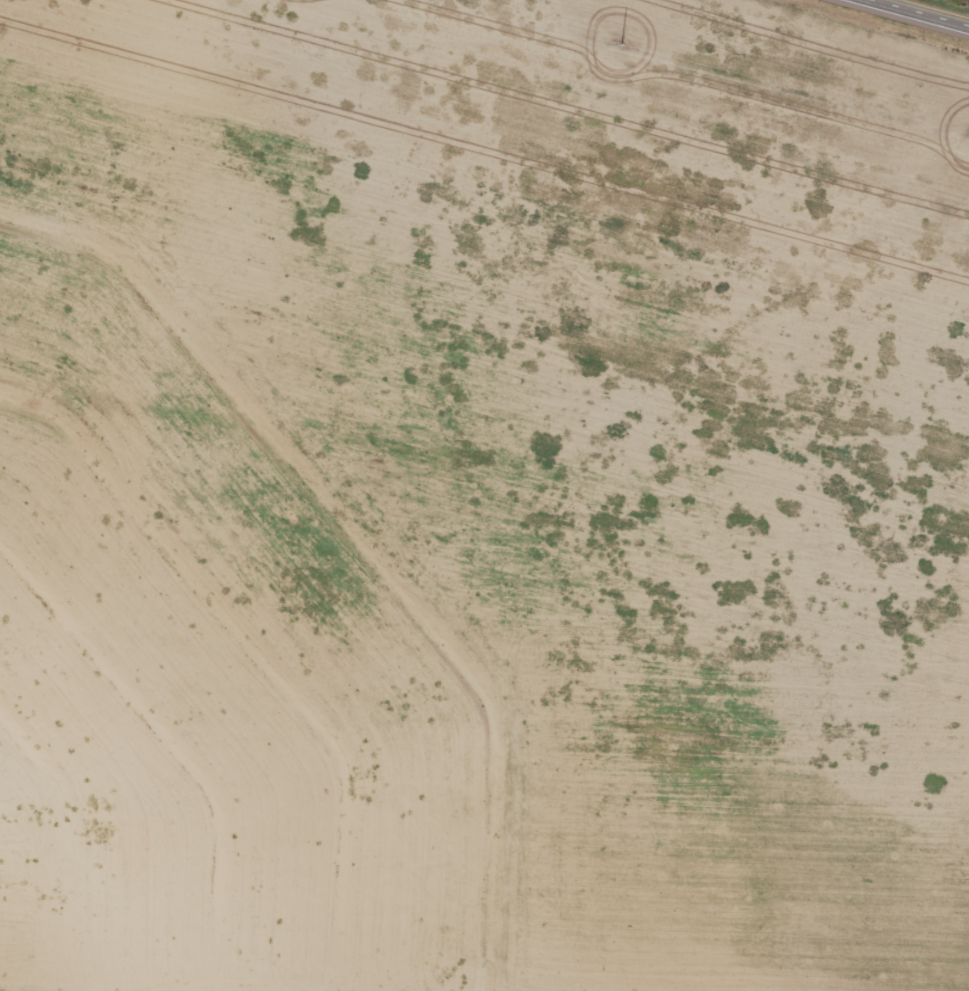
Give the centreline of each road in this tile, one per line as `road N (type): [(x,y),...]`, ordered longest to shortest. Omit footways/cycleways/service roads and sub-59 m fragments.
road 1 (trunk): [(847,0),(968,33)]

